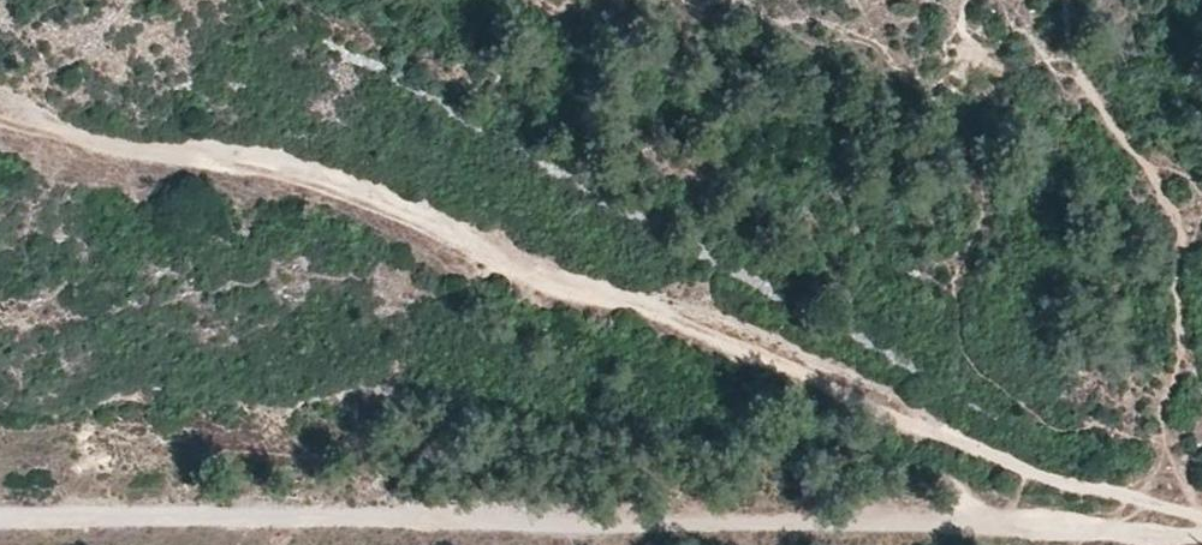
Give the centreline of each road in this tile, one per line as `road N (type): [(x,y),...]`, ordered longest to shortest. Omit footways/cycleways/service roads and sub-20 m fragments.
road 1 (track): [(0,118),(108,146),(301,173),(836,375),(1004,458),(1201,519)]
road 2 (track): [(1201,533),(0,521)]

